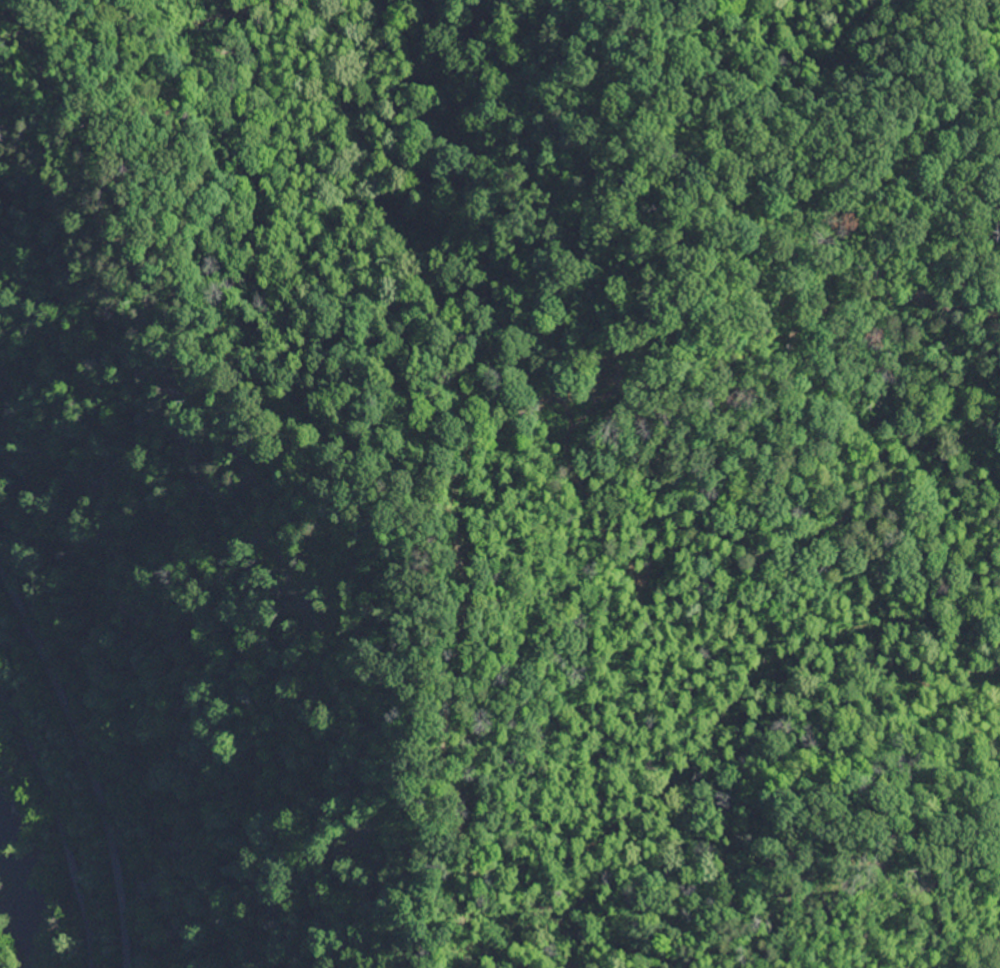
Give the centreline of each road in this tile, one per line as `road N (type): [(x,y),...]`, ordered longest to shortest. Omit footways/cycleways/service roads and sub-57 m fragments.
road 1 (residential): [(90,967),(57,814),(0,692)]

